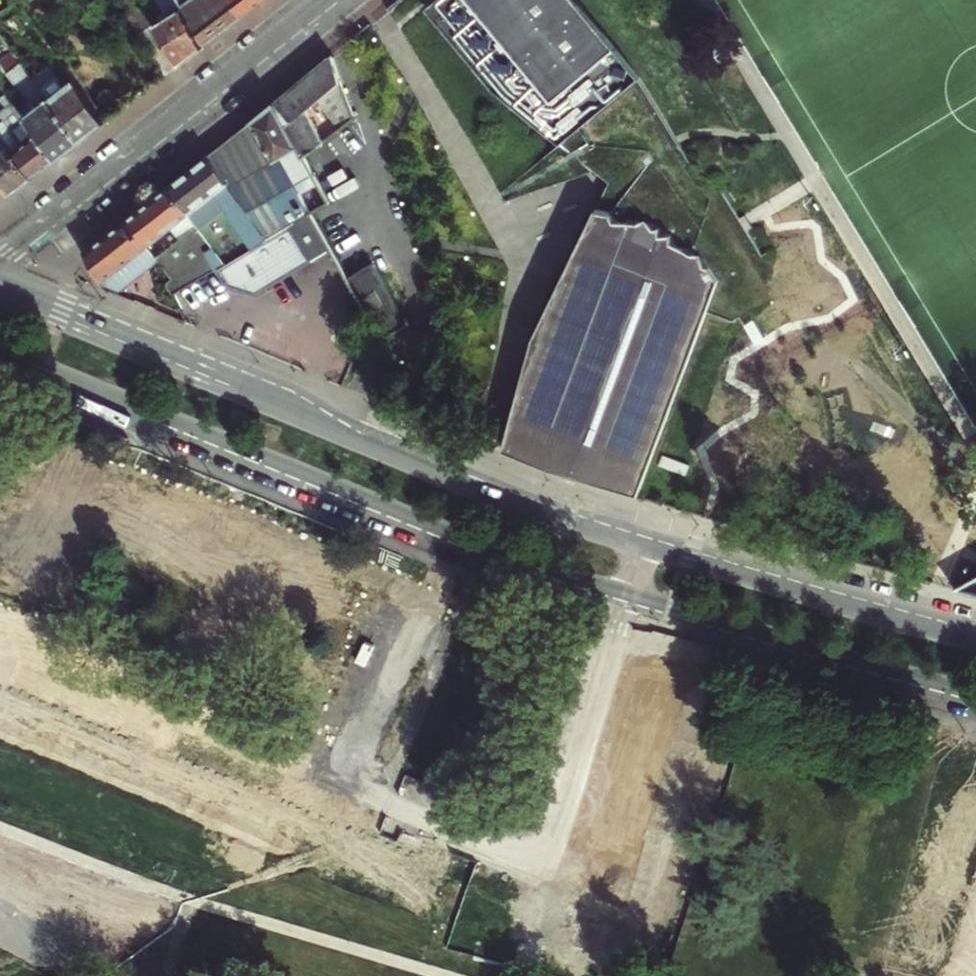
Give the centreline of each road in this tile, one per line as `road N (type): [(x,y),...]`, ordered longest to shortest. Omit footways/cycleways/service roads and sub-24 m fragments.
road 1 (primary): [(651,549),(374,450),(0,290)]
road 2 (primary): [(0,351),(484,548),(635,597)]
road 3 (residential): [(325,0),(0,261)]
road 4 (primary): [(635,597),(975,694)]
road 5 (primary): [(975,642),(651,549)]
road 6 (residential): [(553,857),(635,597)]

